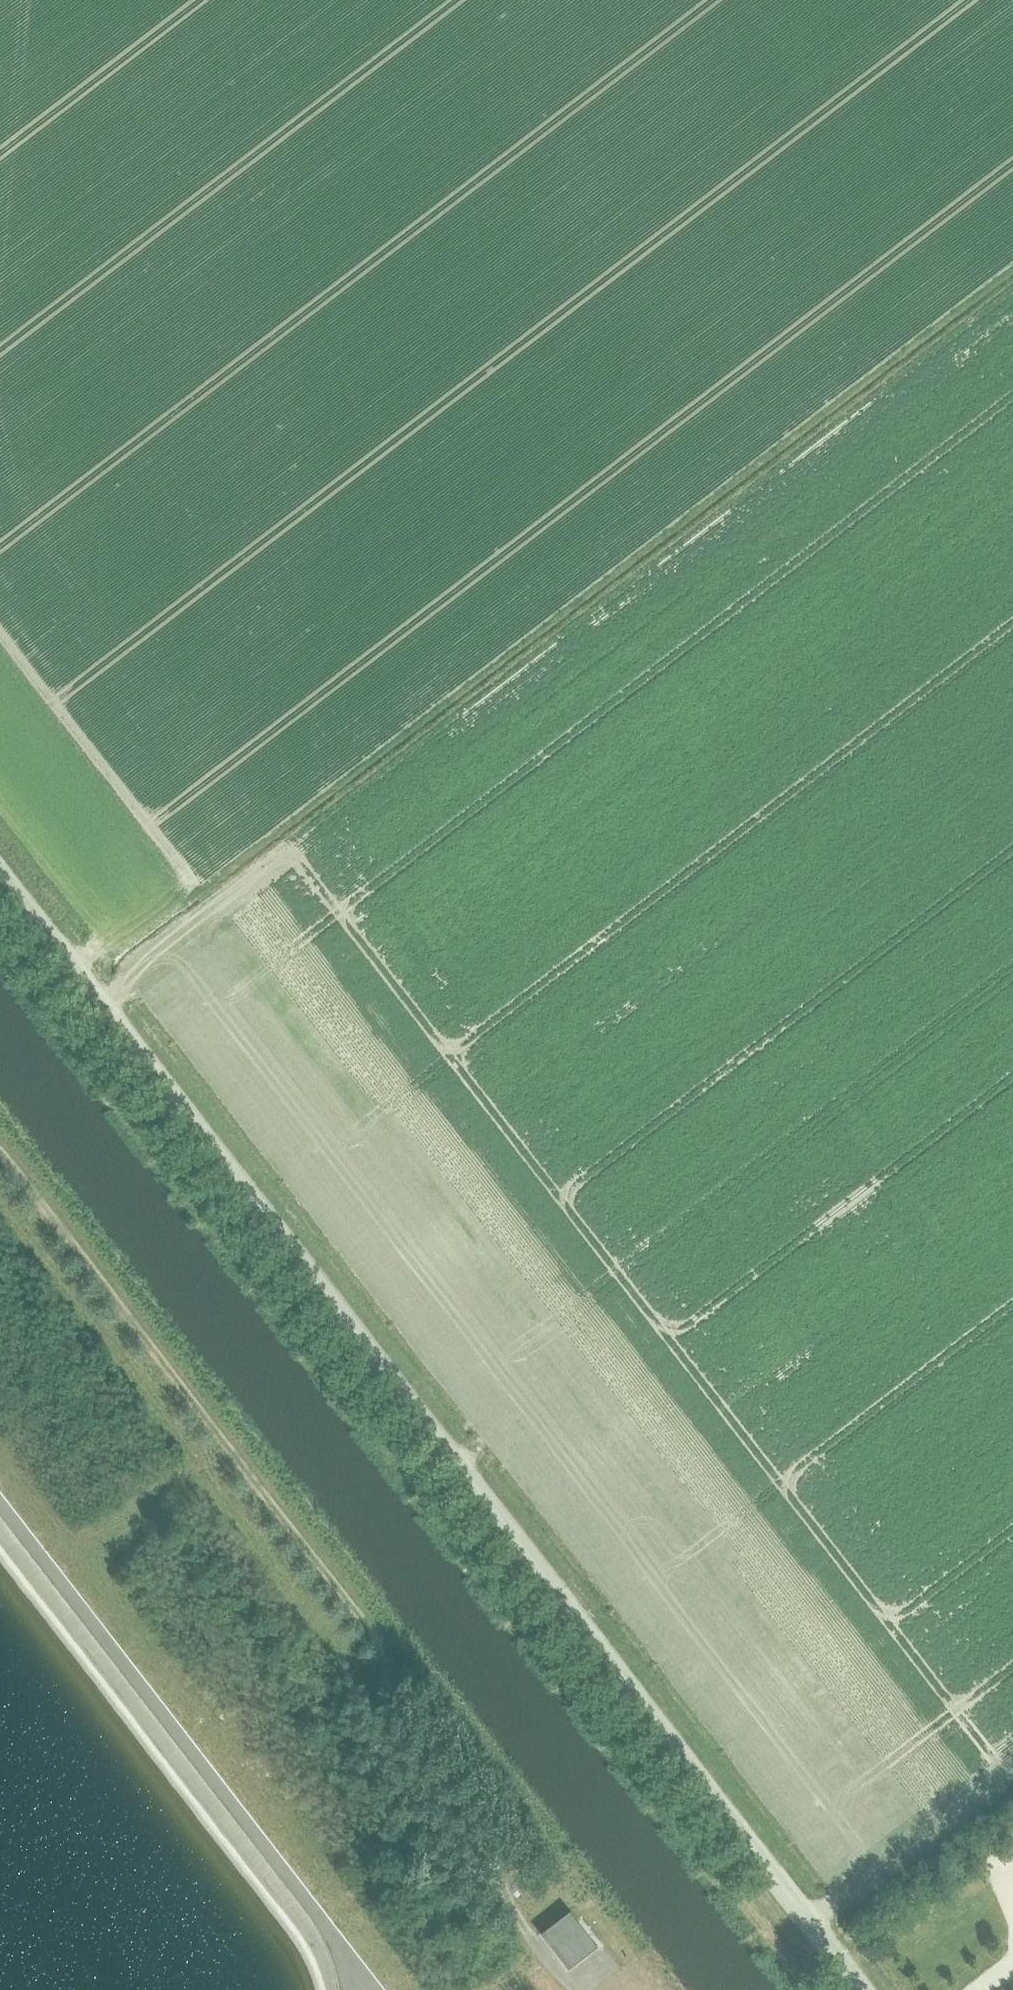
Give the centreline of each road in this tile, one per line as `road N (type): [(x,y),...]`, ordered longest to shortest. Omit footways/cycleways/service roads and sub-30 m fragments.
road 1 (unclassified): [(862,1989),(0,873)]

